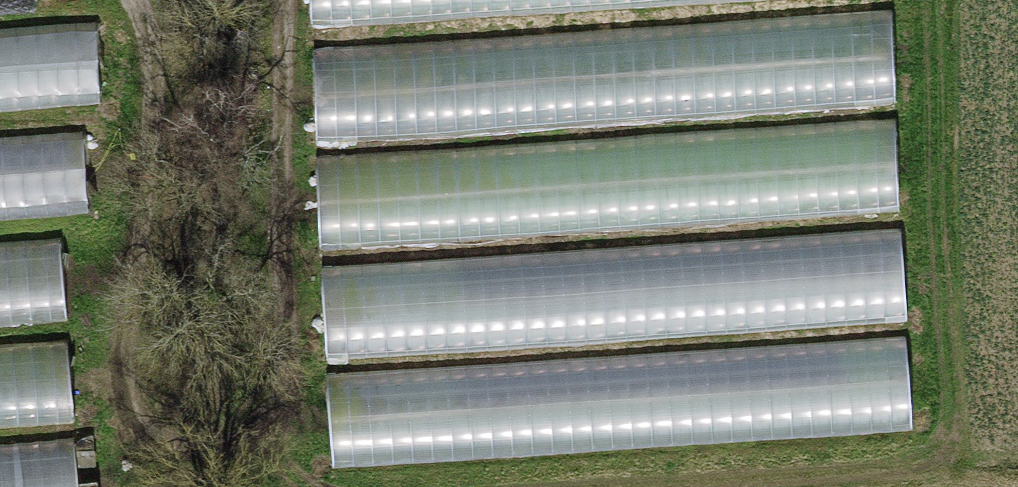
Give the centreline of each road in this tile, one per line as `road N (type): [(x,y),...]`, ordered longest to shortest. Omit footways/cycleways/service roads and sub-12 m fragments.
road 1 (unclassified): [(283,0),(286,315)]

